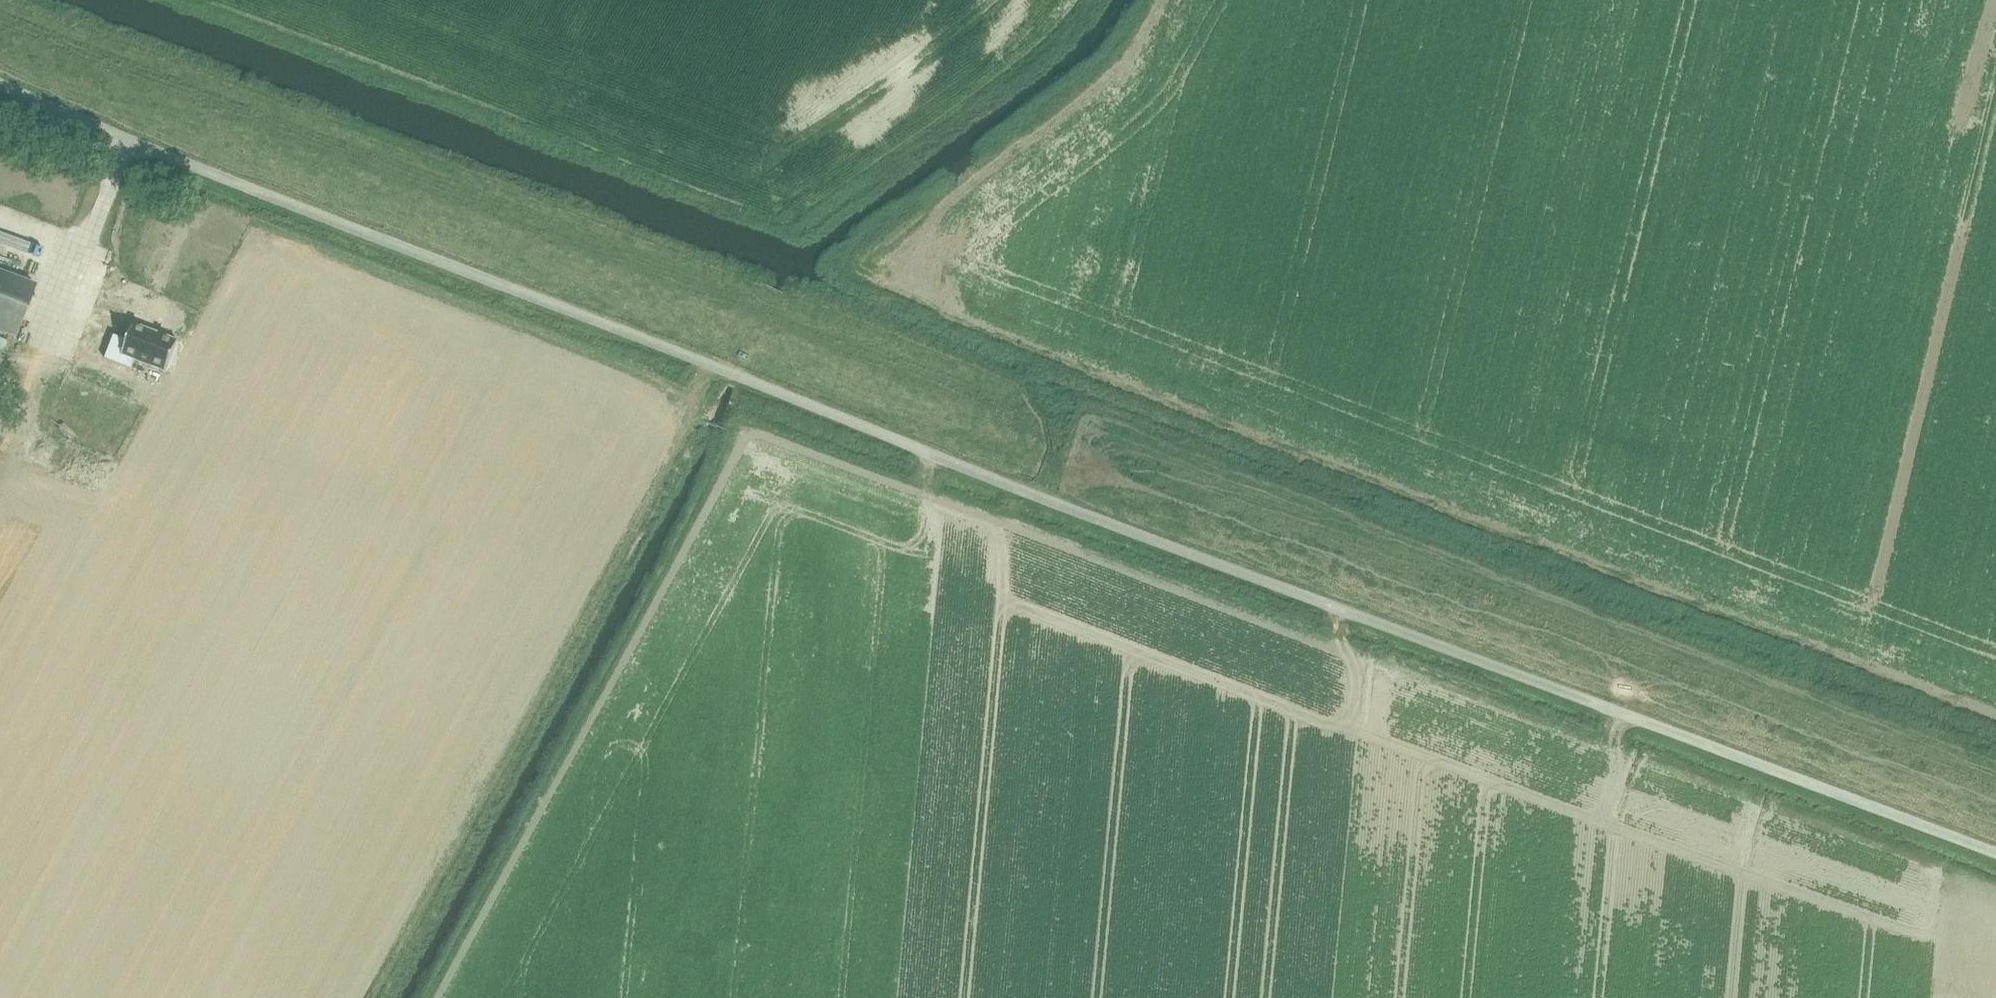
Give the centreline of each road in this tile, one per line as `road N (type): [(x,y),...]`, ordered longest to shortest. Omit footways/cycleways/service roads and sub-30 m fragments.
road 1 (unclassified): [(0,84),(128,141),(1013,488),(1995,853)]

